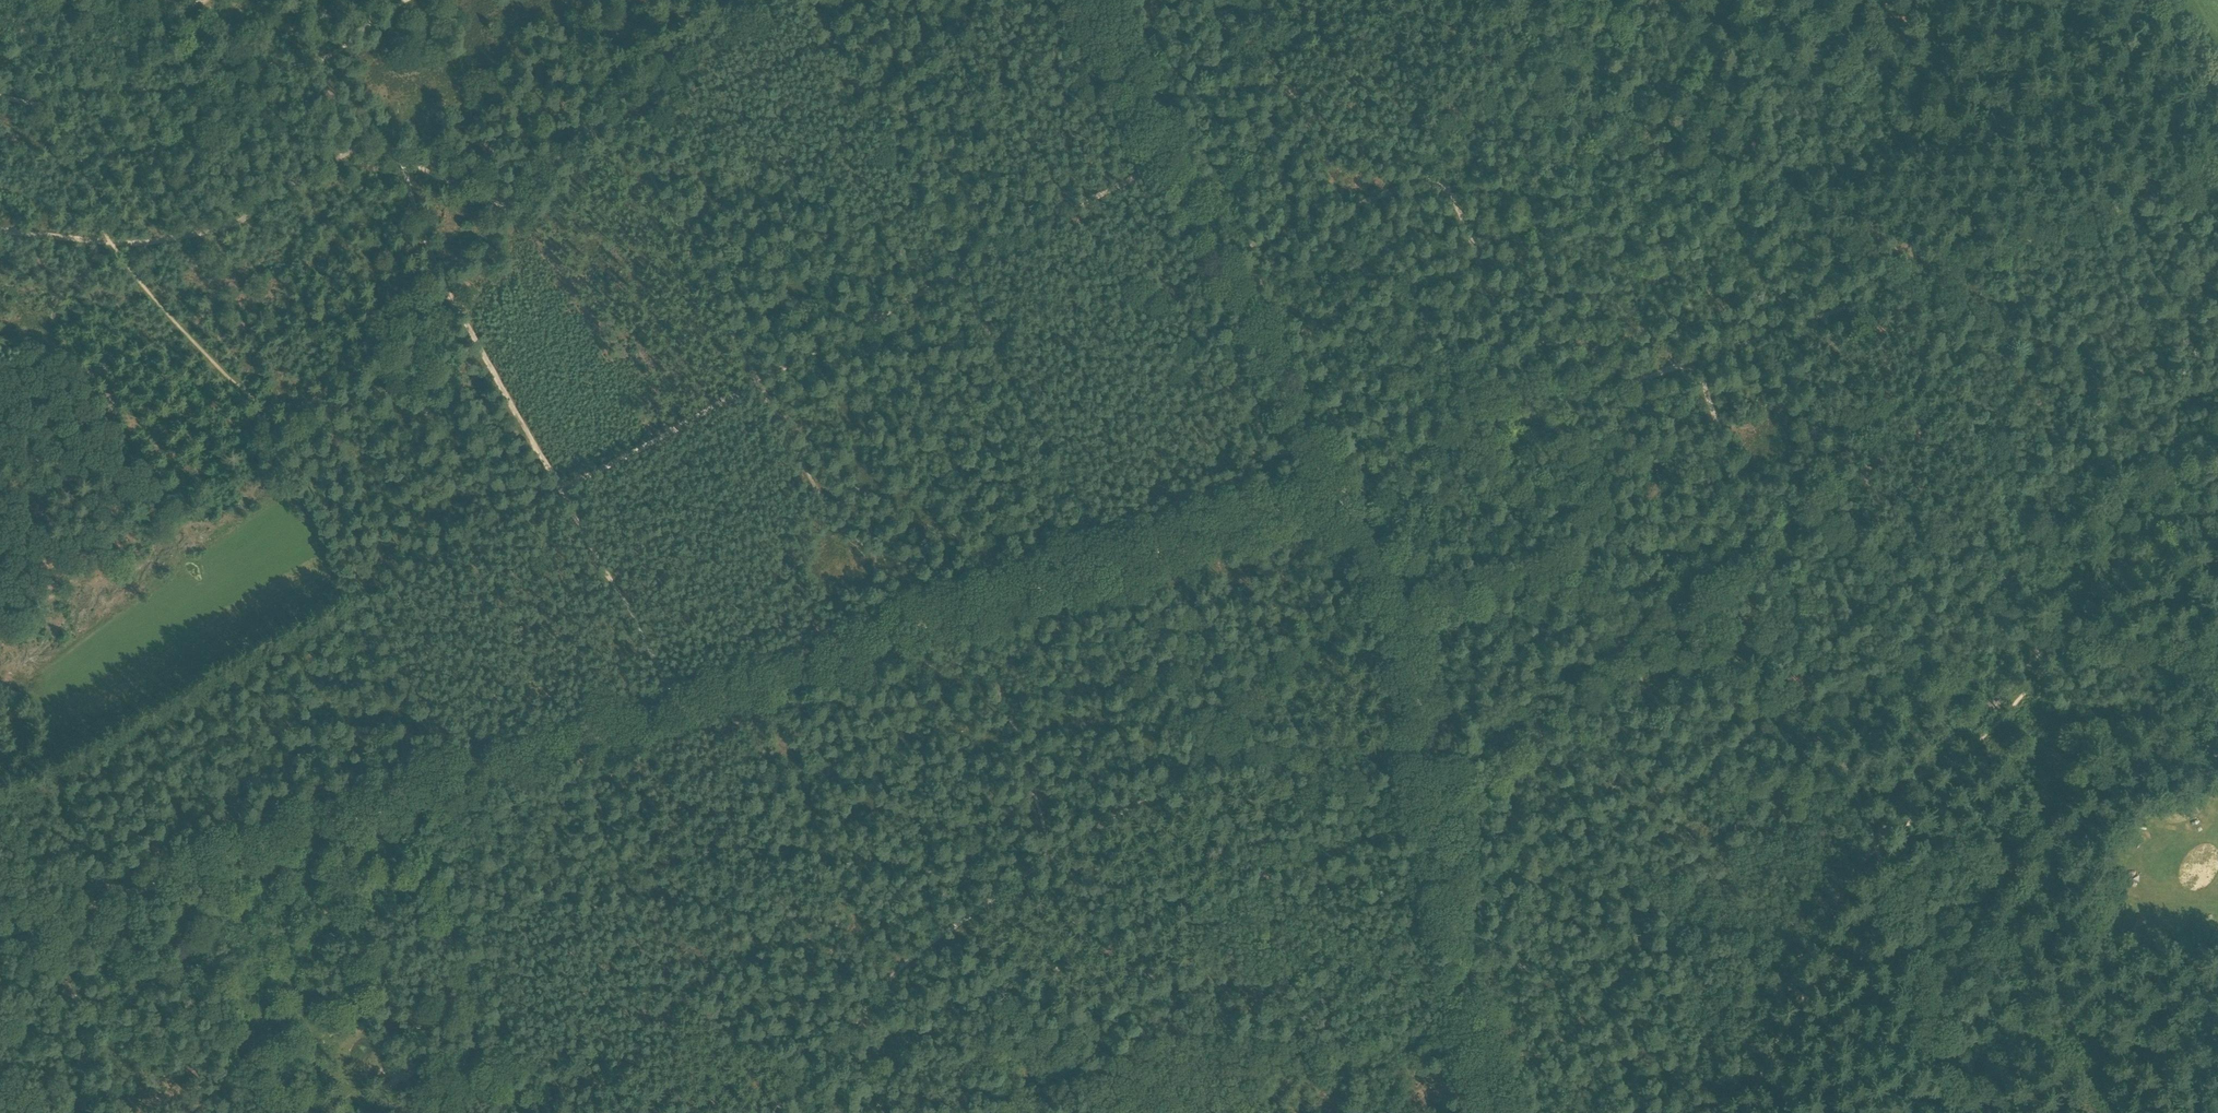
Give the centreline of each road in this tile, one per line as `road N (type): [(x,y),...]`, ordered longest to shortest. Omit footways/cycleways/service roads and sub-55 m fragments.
road 1 (track): [(1337,488),(2159,195)]
road 2 (unclassified): [(1718,1112),(1872,846),(1916,786),(2217,442)]
road 3 (track): [(1689,359),(1966,1112)]
road 4 (track): [(702,30),(593,125),(631,142),(833,523),(861,541),(865,591),(892,639)]
road 5 (track): [(677,710),(0,936)]
road 6 (track): [(560,492),(1173,166)]
road 7 (track): [(808,0),(1111,565)]
road 8 (track): [(2159,195),(2126,140),(1894,40),(1853,27),(1636,0)]
road 9 (track): [(1489,1112),(1432,790),(1388,611)]
road 10 (track): [(303,67),(358,126),(403,157),(439,270),(560,492)]
road 11 (track): [(1381,0),(1537,416)]
road 12 (track): [(593,125),(474,244),(400,301),(317,398),(281,423)]
road 13 (track): [(1058,854),(1171,780),(1281,655),(1352,618),(1388,611)]
road 14 (track): [(87,1112),(73,912),(37,710)]
road 15 (track): [(370,137),(239,221),(205,233),(111,244),(0,230)]
road 16 (track): [(1337,488),(962,616)]
road 17 (track): [(1058,854),(880,986),(847,1039),(770,1112)]
road 18 (track): [(1173,166),(1337,488)]
road 19 (track): [(962,616),(1058,854)]
road 20 (track): [(1442,171),(1217,253)]
road 21 (track): [(892,639),(677,710)]
road 22 (track): [(0,96),(66,108),(113,90),(191,89)]
road 23 (track): [(1264,0),(1118,57)]
road 24 (track): [(1592,0),(1491,22),(1455,0)]
road 25 (track): [(1388,611),(1337,488)]
road 26 (track): [(303,67),(338,52),(407,0)]
road 27 (track): [(1118,57),(1173,166)]

